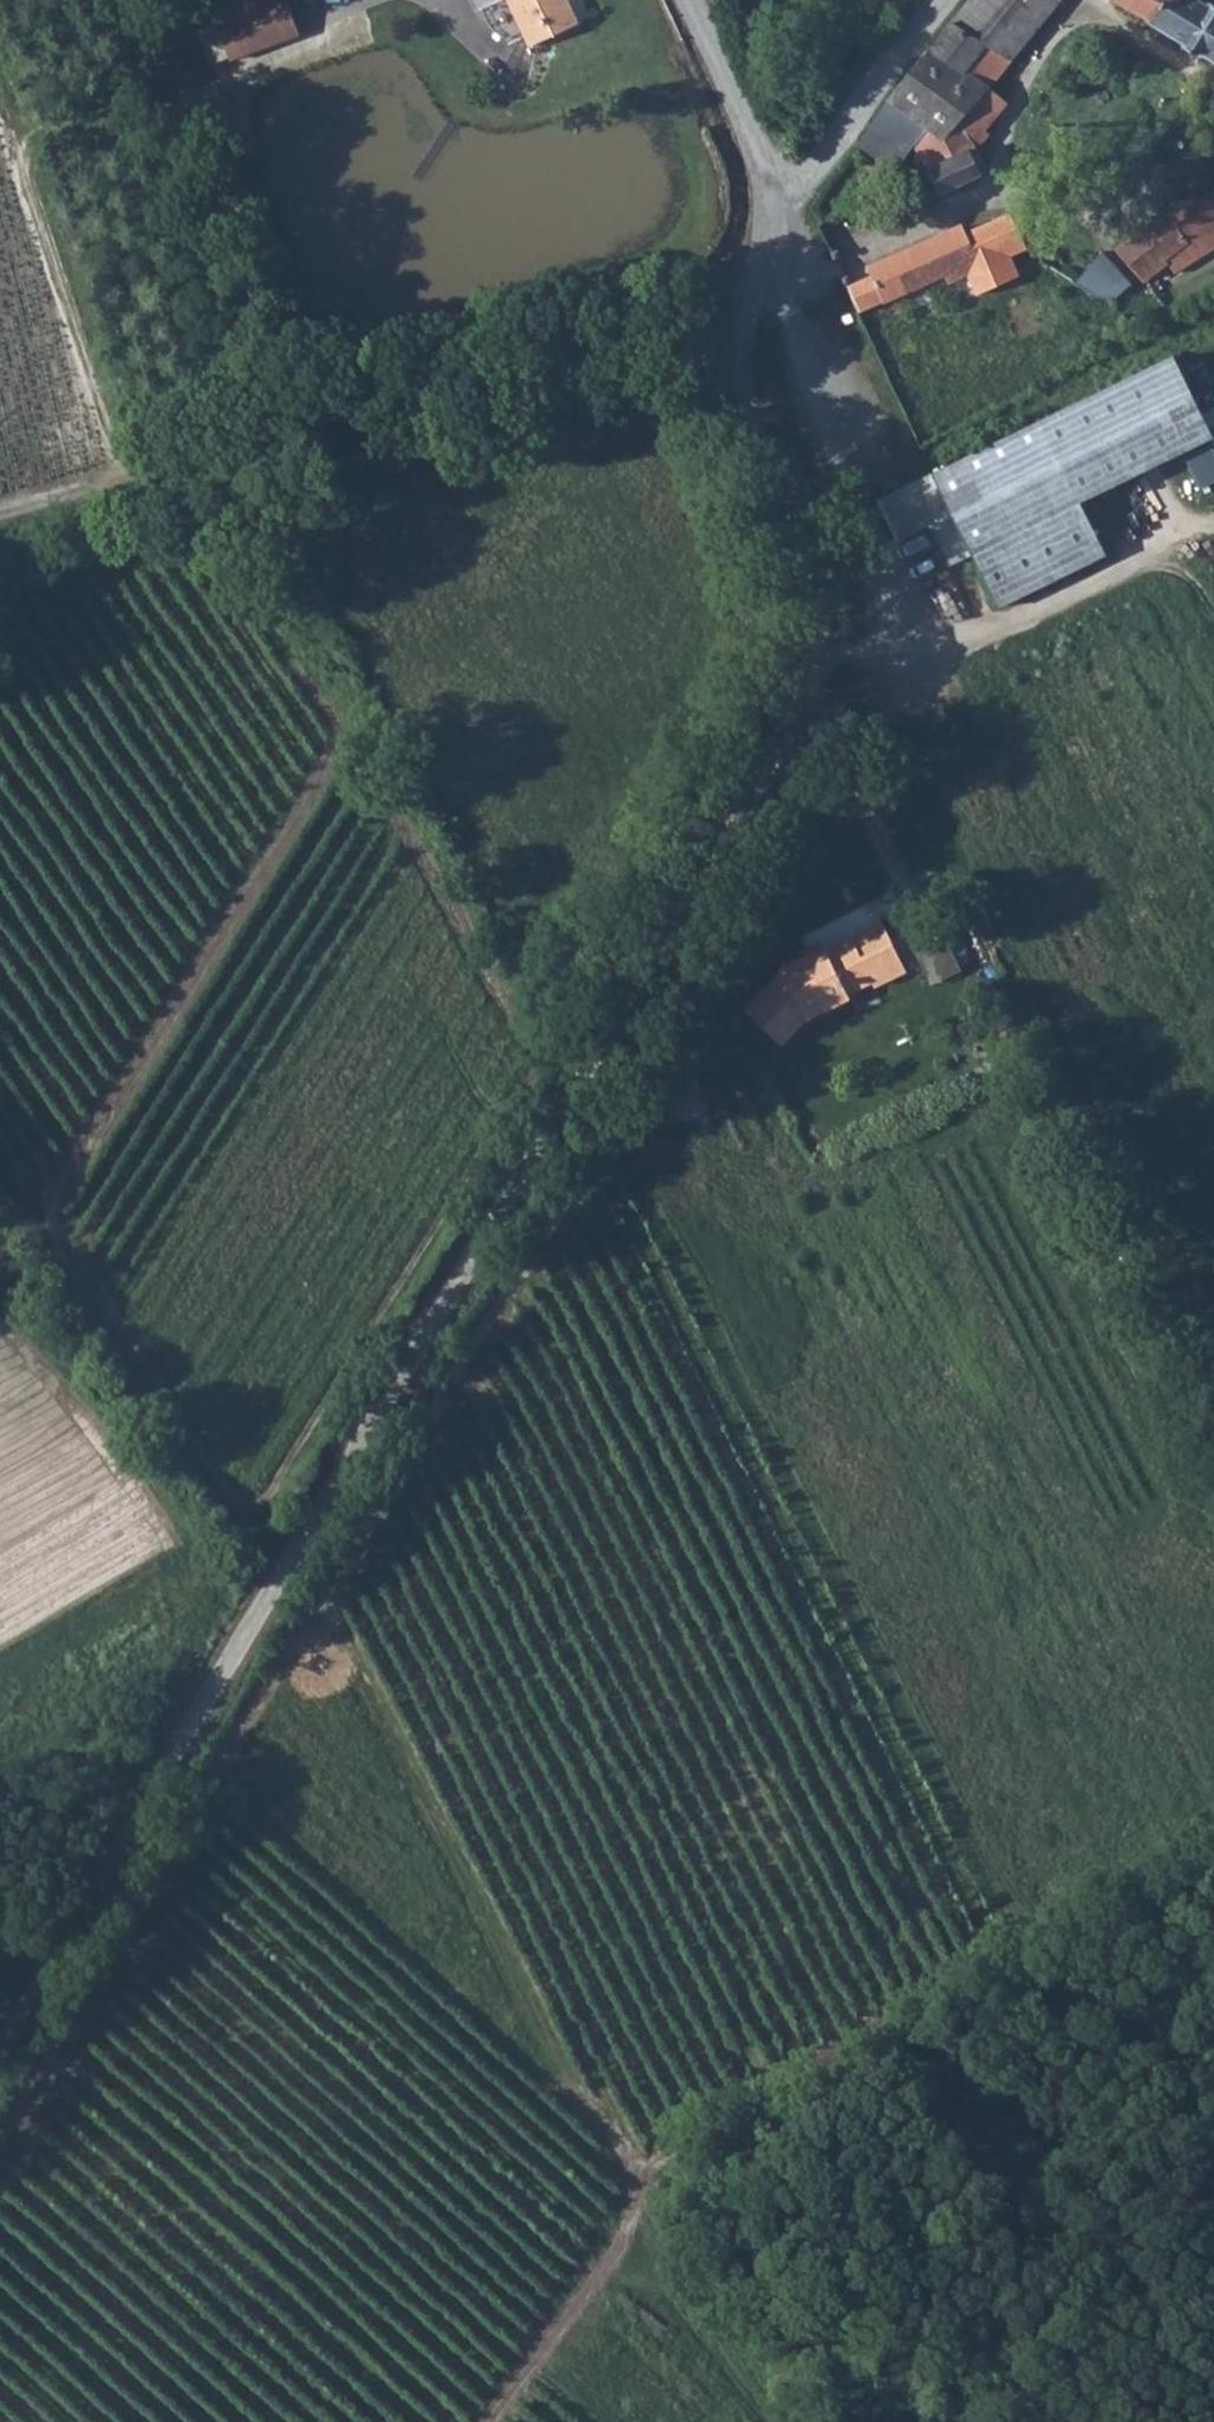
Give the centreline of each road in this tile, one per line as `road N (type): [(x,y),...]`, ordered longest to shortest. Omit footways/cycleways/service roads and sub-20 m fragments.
road 1 (unclassified): [(0,2055),(330,1500),(774,796),(828,653),(797,512),(758,447),(741,379),(773,208),(754,141),(687,0)]

